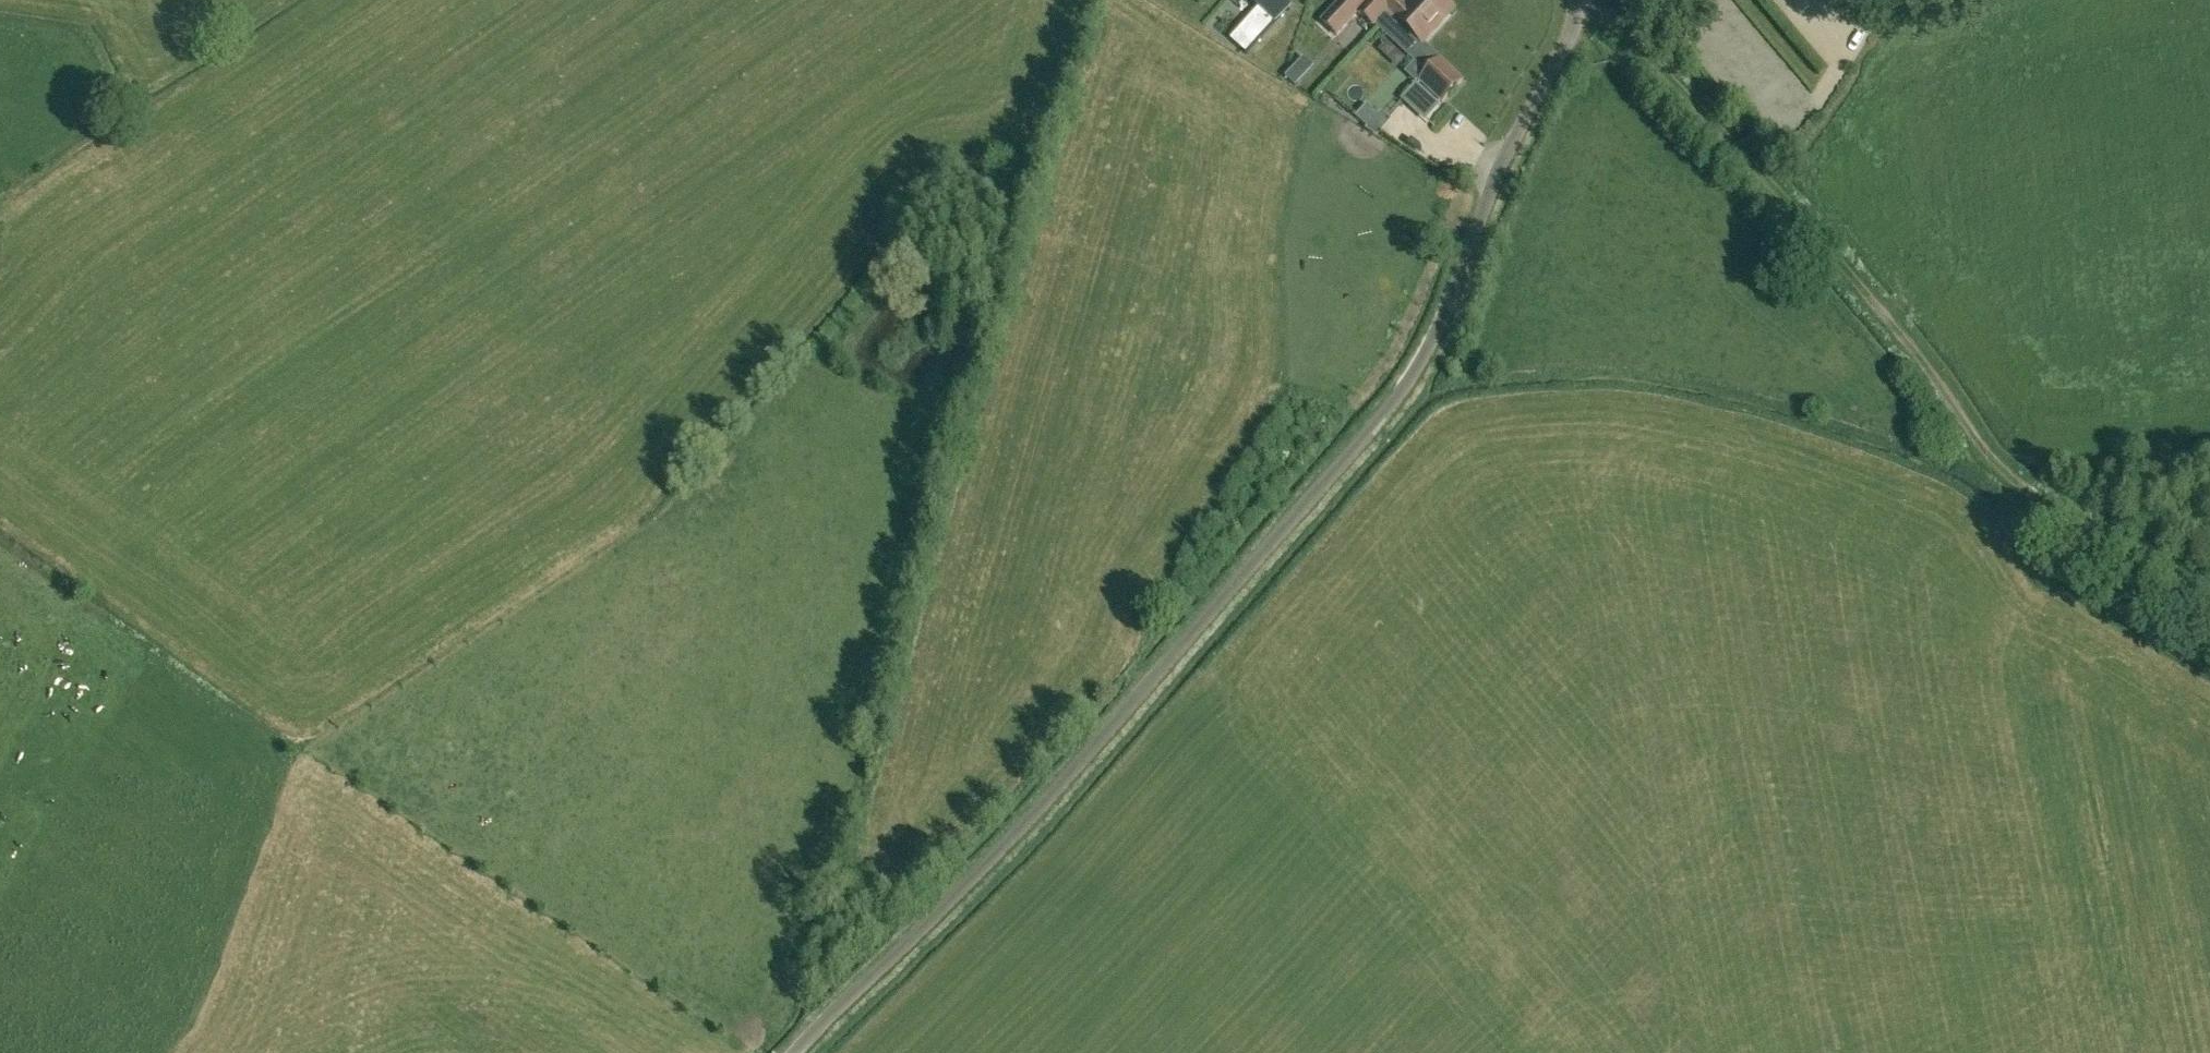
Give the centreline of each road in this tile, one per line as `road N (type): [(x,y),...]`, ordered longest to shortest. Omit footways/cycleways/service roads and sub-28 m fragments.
road 1 (unclassified): [(794,1052),(1090,752),(1417,373),(1579,0)]
road 2 (track): [(2209,600),(2015,478),(1780,193),(1645,49),(1586,0)]

